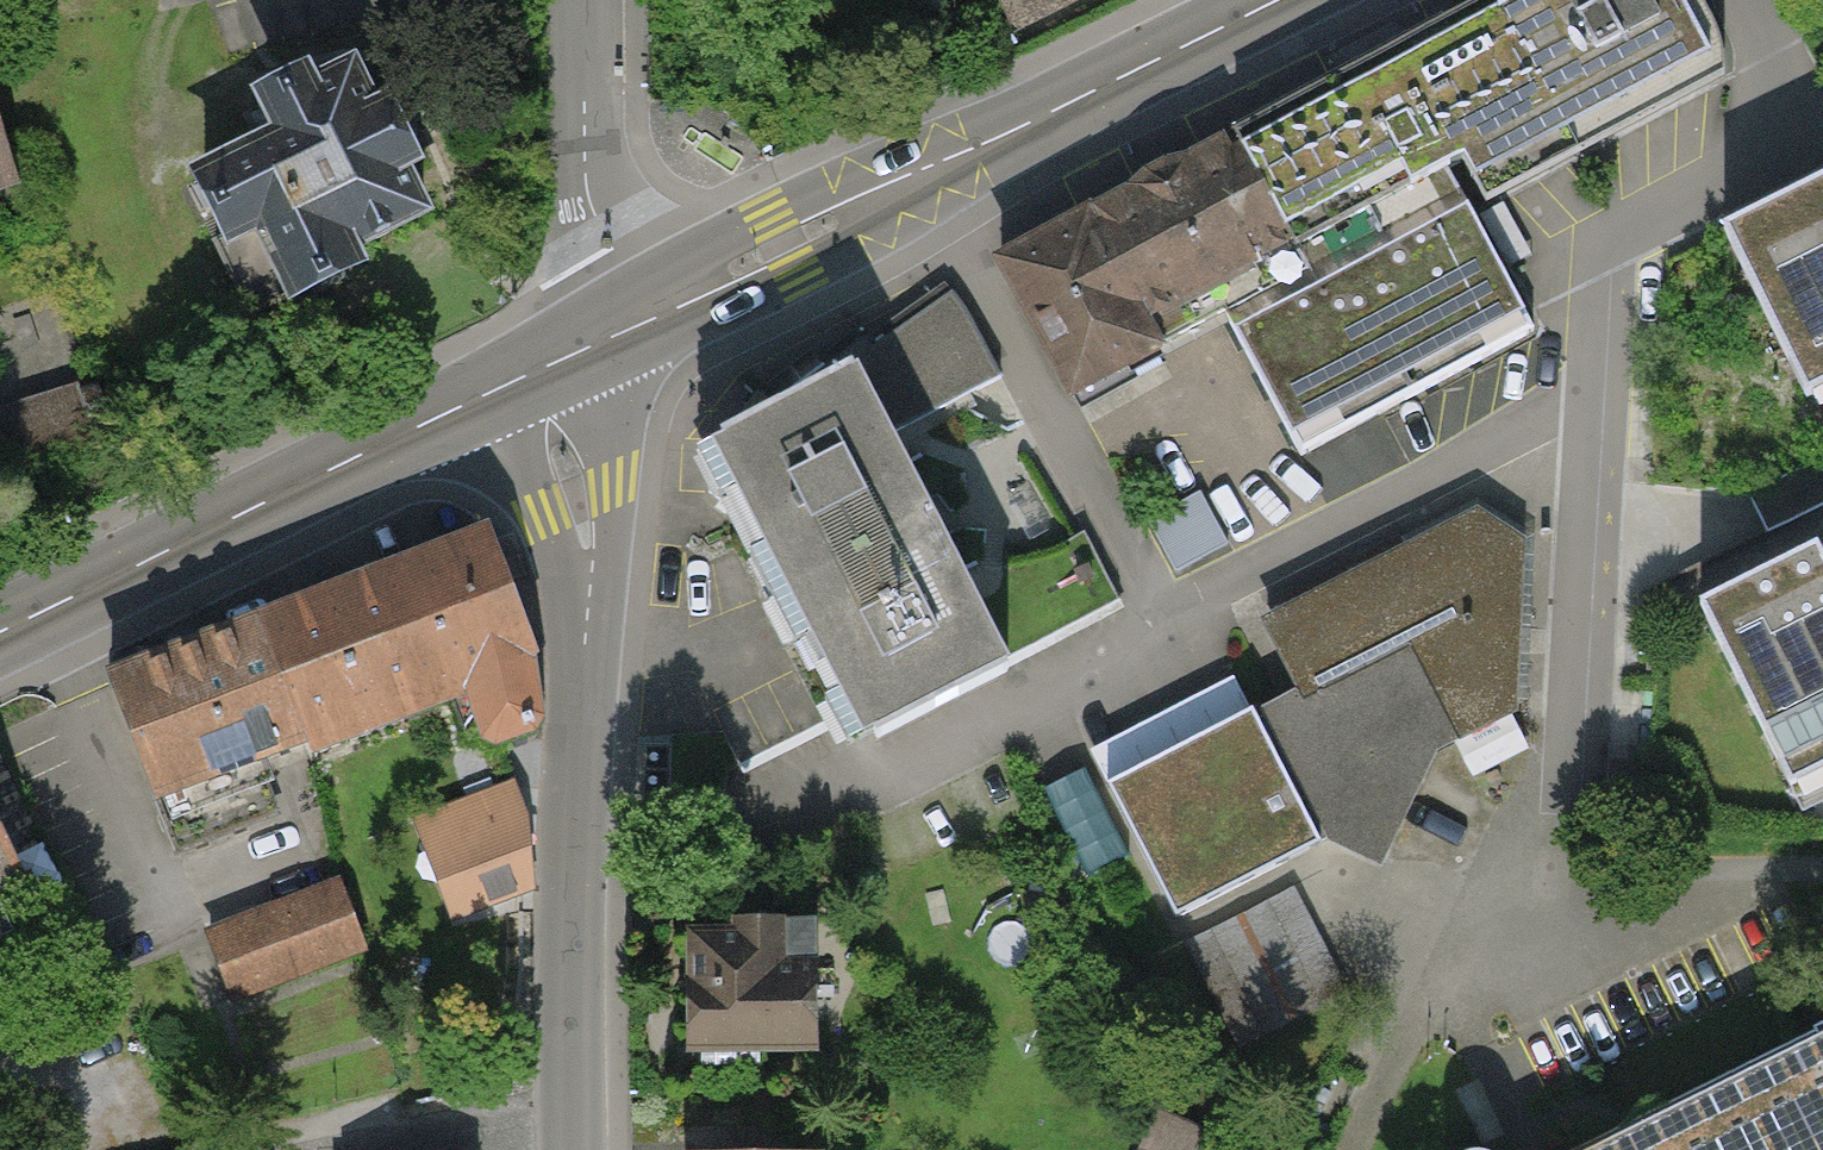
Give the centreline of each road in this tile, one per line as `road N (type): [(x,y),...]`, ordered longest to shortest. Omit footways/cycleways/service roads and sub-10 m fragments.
road 1 (residential): [(1803,125),(1613,229),(1566,867),(1503,962)]
road 2 (residential): [(928,175),(1166,633),(817,805)]
road 3 (residential): [(513,386),(577,502),(585,582),(568,990),(571,1149)]
road 4 (secondary): [(0,635),(513,386)]
road 5 (secondary): [(928,175),(1280,0)]
road 6 (residential): [(586,0),(588,194),(653,319)]
road 7 (secondary): [(653,319),(928,175)]
road 8 (secondary): [(513,386),(653,319)]
road 9 (residential): [(1745,0),(1803,125)]

